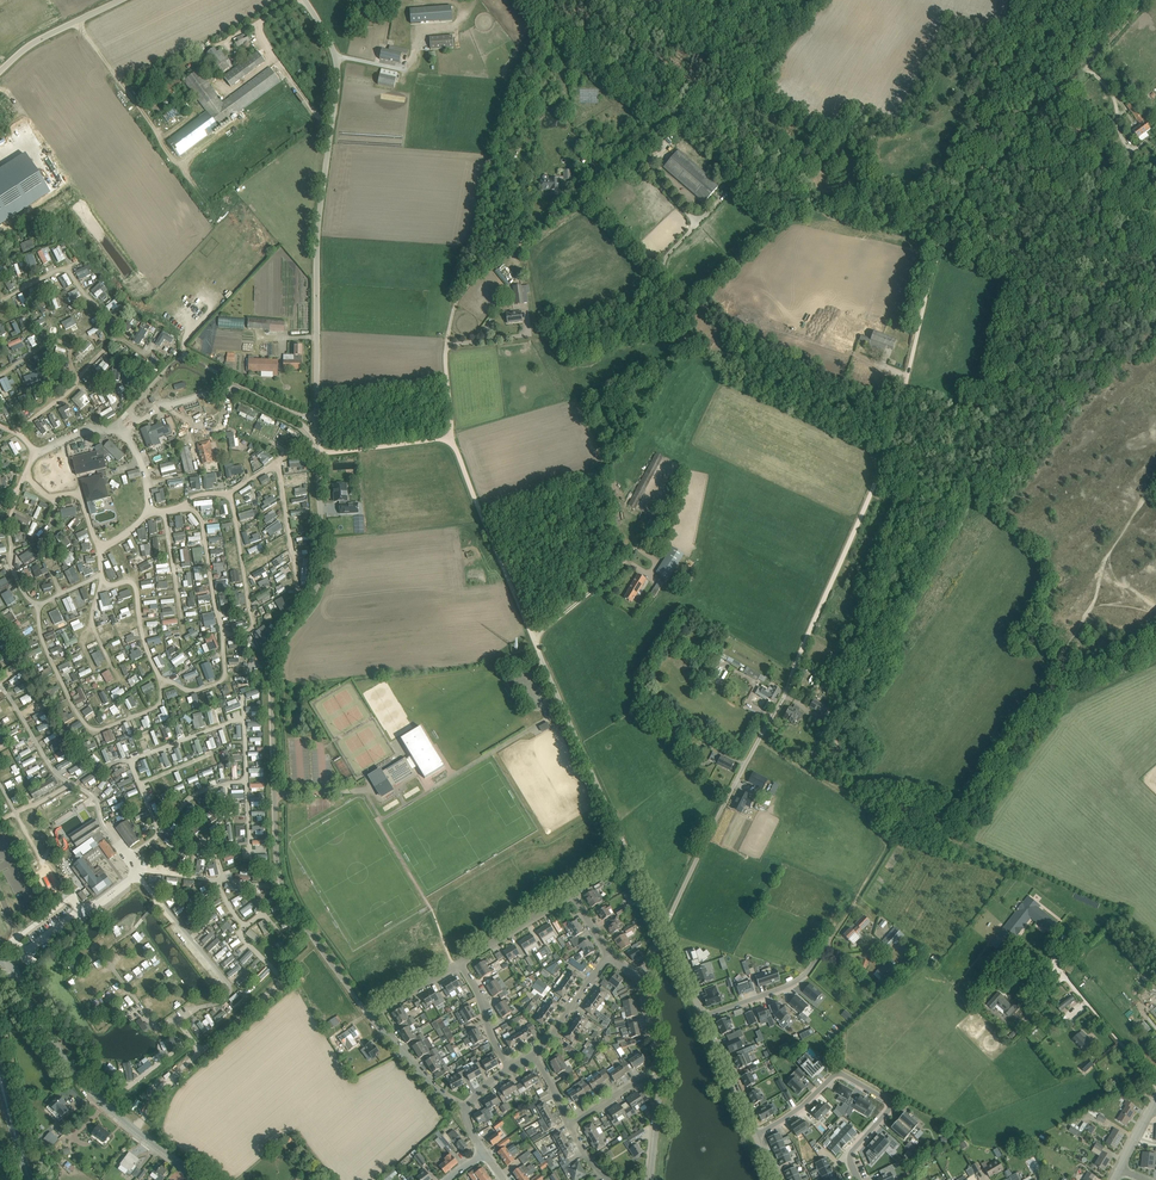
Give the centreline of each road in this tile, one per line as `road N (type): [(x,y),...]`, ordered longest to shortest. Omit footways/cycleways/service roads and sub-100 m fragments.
road 1 (track): [(802,657),(886,457),(940,252),(1020,138),(1146,0)]
road 2 (unclassified): [(369,1014),(320,948),(276,864),(272,660),(321,582),(318,453)]
road 3 (unclassified): [(318,453),(316,247),(336,55),(307,0)]
road 4 (unclassified): [(662,931),(534,641)]
road 5 (unclassified): [(662,931),(802,657)]
road 6 (unclassified): [(205,1179),(101,1100),(56,1046),(0,956)]
road 7 (residential): [(754,1136),(843,1075),(888,1104),(852,1152),(858,1179)]
road 8 (unclassified): [(534,641),(450,439)]
road 9 (residential): [(700,1017),(791,983),(848,893)]
road 10 (residential): [(463,964),(570,898),(611,955)]
road 11 (track): [(884,846),(869,805),(759,740)]
road 12 (unclassified): [(1155,1083),(1054,964)]
road 13 (unclassified): [(0,70),(38,36),(119,0)]
road 14 (residential): [(466,1113),(369,1014)]
road 15 (unclassified): [(318,453),(450,439)]
road 16 (residential): [(754,1136),(700,1017)]
road 17 (unclassified): [(450,439),(445,353),(453,310)]
road 18 (residential): [(533,1056),(611,955)]

